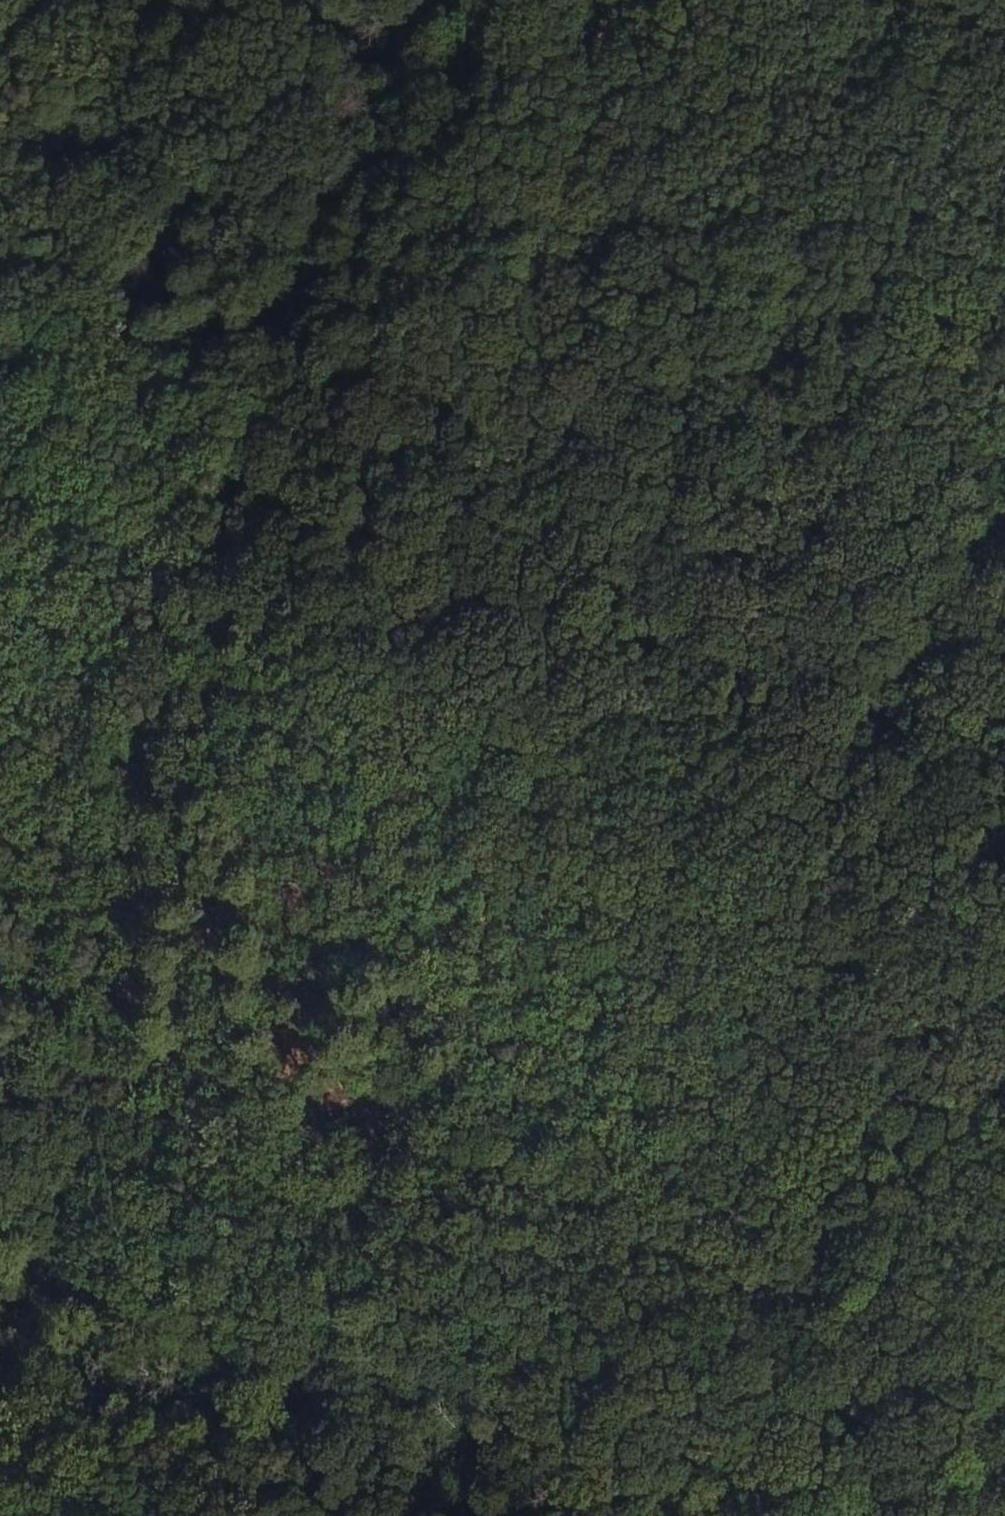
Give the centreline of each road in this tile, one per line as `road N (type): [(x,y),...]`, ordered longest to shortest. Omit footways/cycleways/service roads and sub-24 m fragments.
road 1 (track): [(405,0),(228,296),(162,325),(0,363)]

